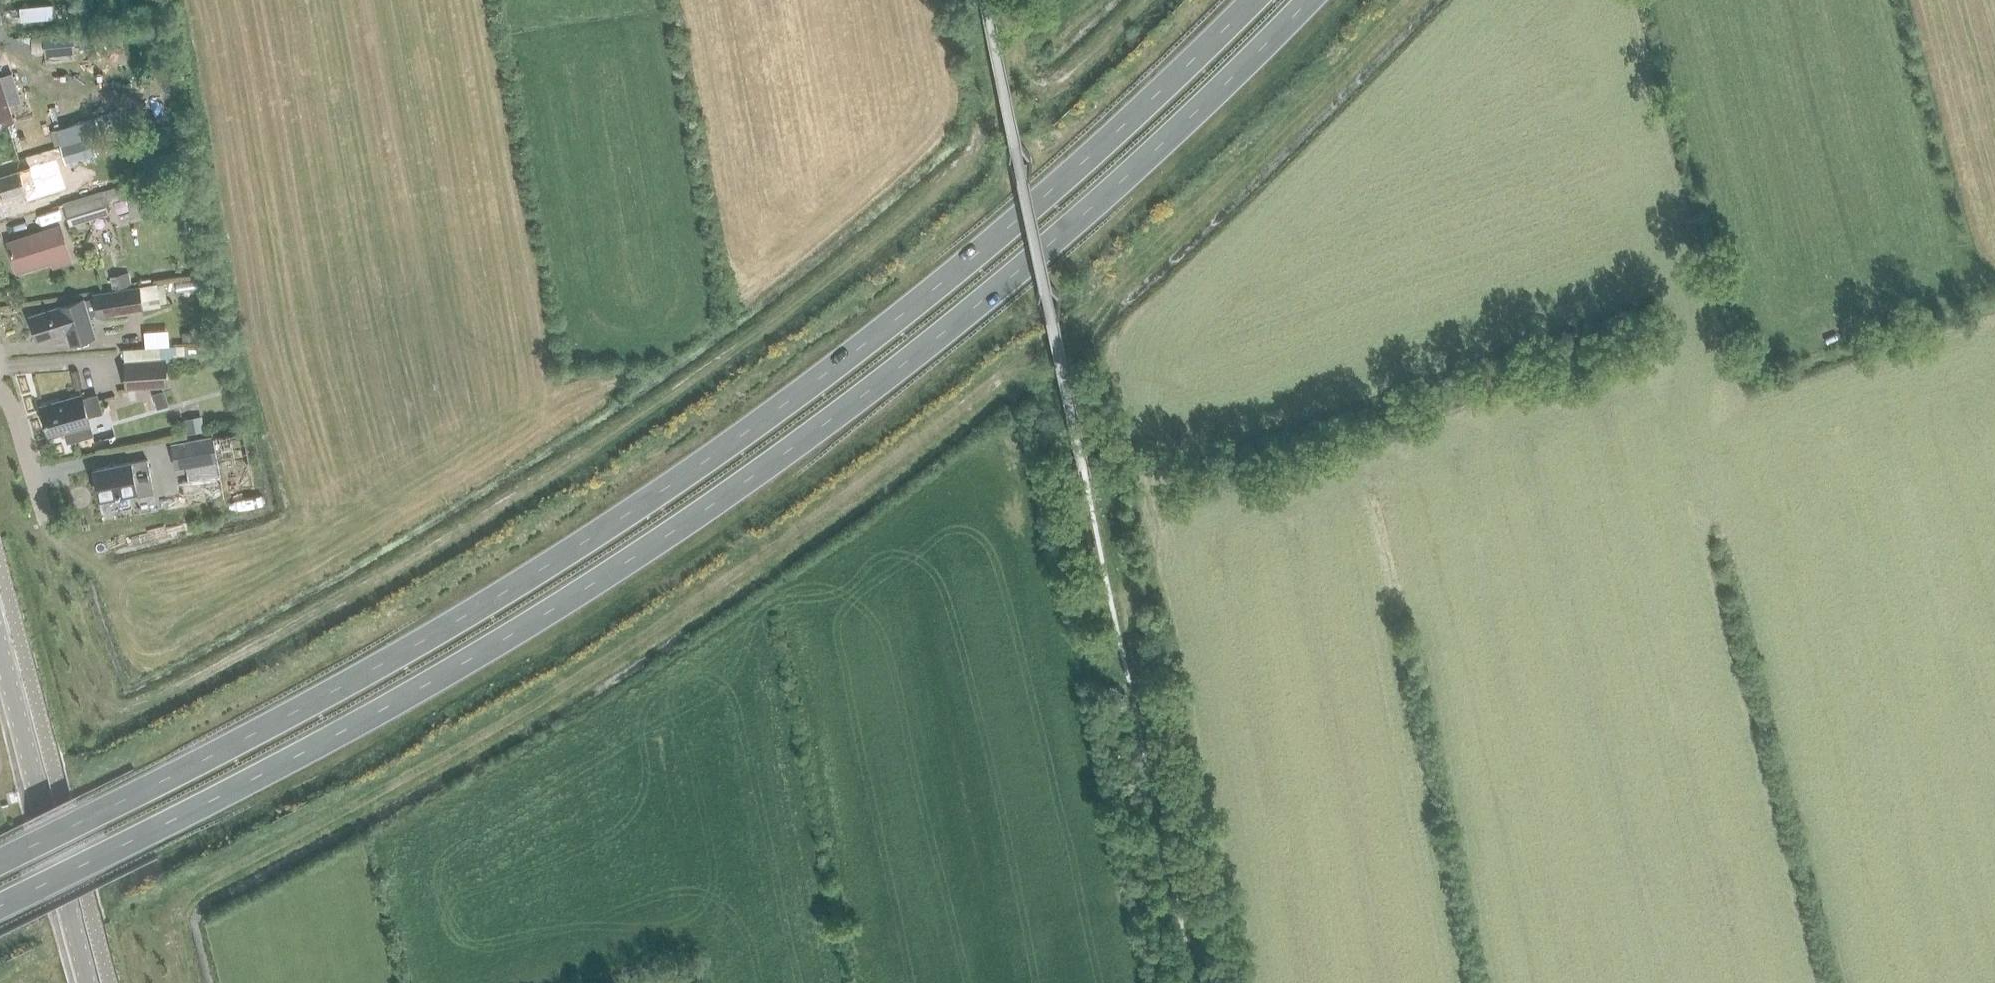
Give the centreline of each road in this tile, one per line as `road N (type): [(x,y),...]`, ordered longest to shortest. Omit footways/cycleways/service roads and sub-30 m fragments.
road 1 (trunk): [(0,907),(463,663),(656,544),(1023,268),(1182,126),(1305,0)]
road 2 (trunk): [(1250,0),(1006,230),(636,510),(448,627),(0,862)]
road 3 (tertiary): [(87,982),(0,653)]
road 4 (unclassified): [(0,390),(47,529)]

